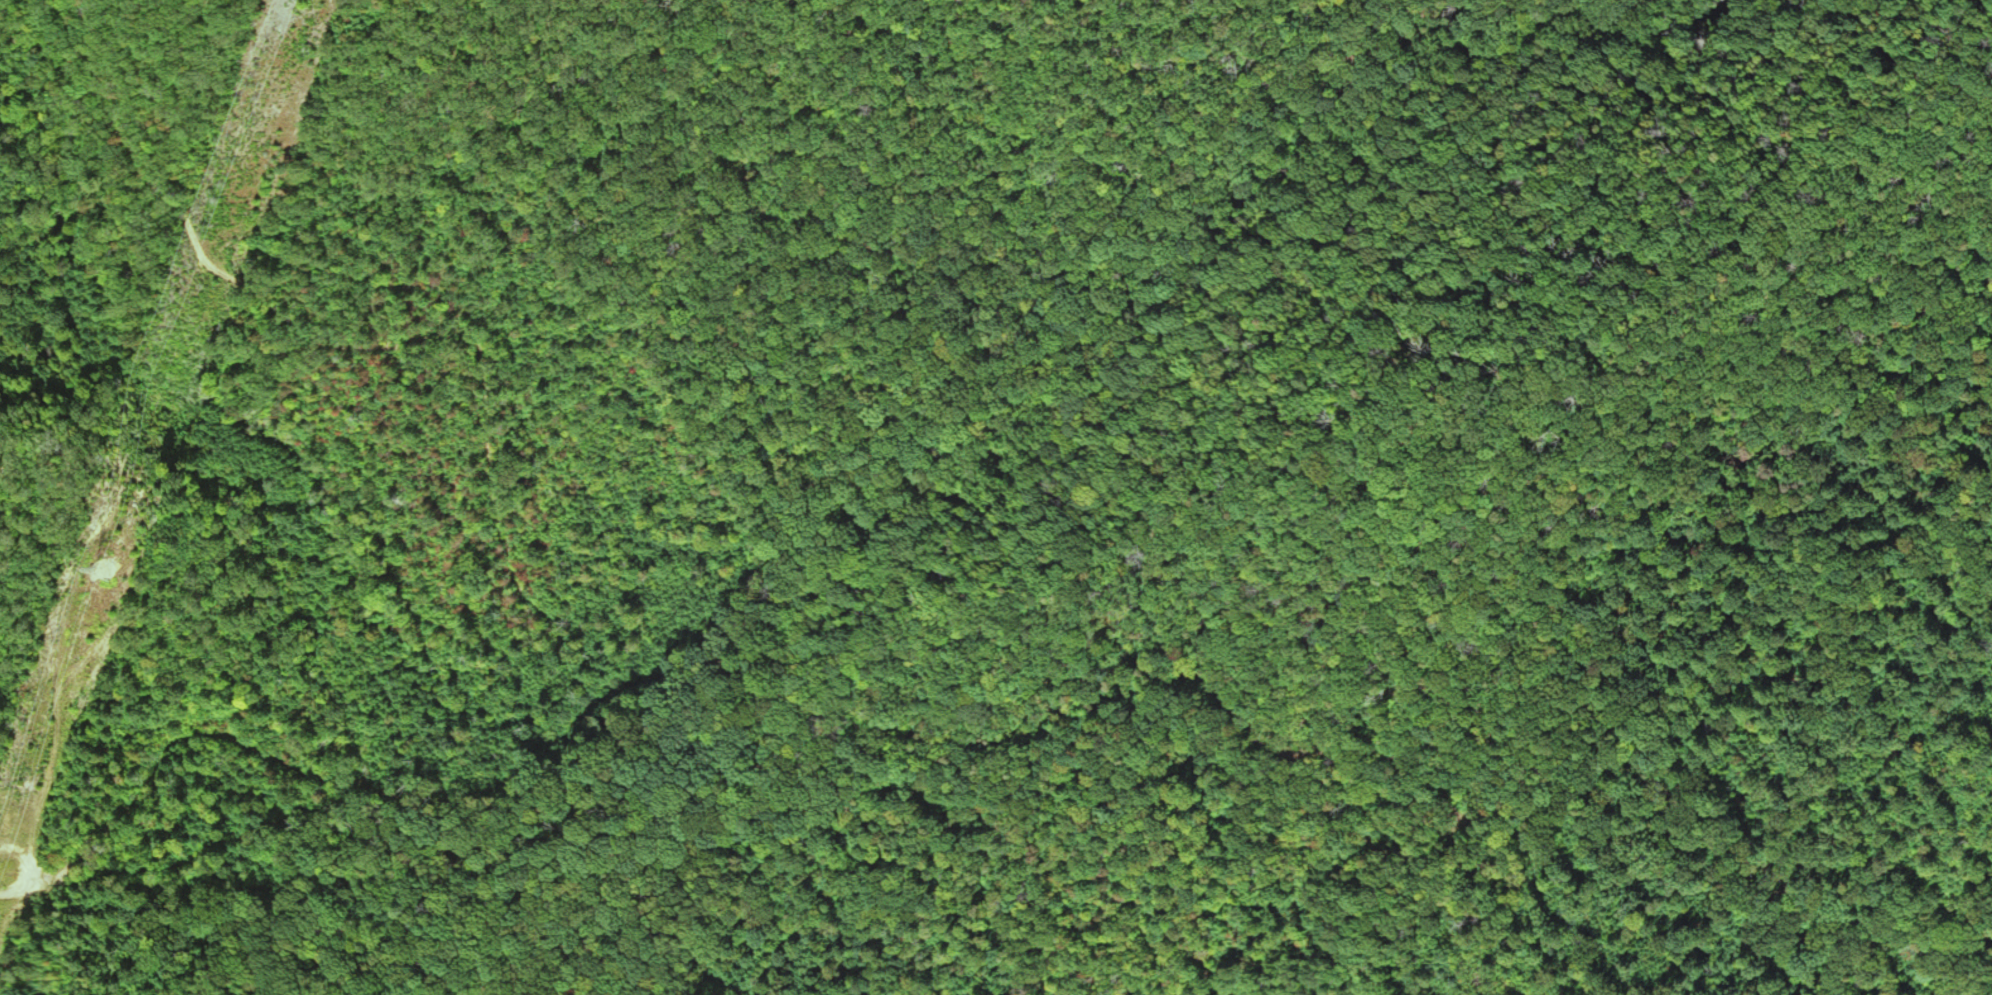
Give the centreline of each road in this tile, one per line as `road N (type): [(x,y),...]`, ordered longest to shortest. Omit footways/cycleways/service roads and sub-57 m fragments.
road 1 (track): [(33,0),(101,115),(168,197),(211,269),(335,344),(376,348),(443,325),(474,345),(503,554),(573,670),(594,688),(691,663),(719,664),(839,717),(939,738),(982,780),(1015,792),(1098,802),(1201,761),(1227,768),(1271,799),(1349,829),(1383,833),(1550,805),(1588,785),(1696,693),(1953,621),(1991,602)]

